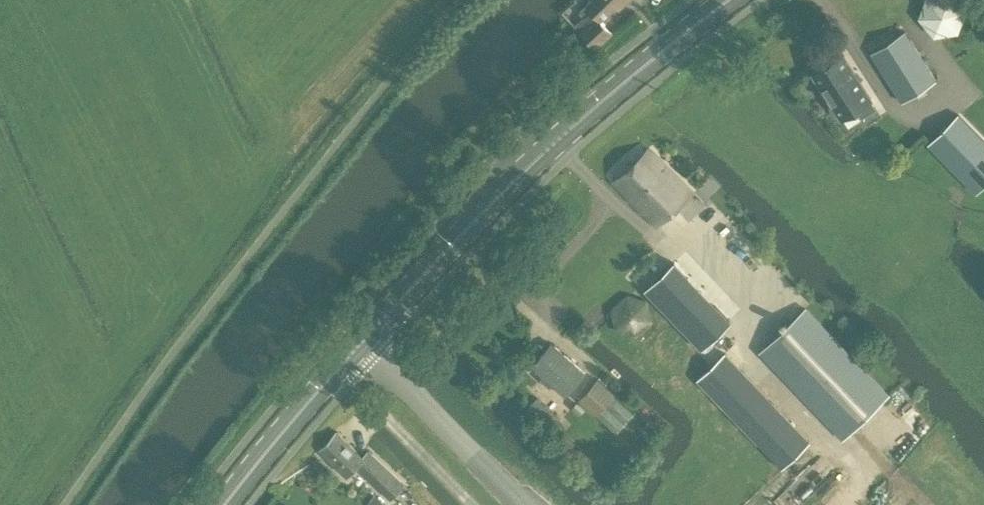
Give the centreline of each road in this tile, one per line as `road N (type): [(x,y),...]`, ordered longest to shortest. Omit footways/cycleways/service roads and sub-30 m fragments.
road 1 (primary): [(225,504),(270,445),(500,196),(732,0)]

